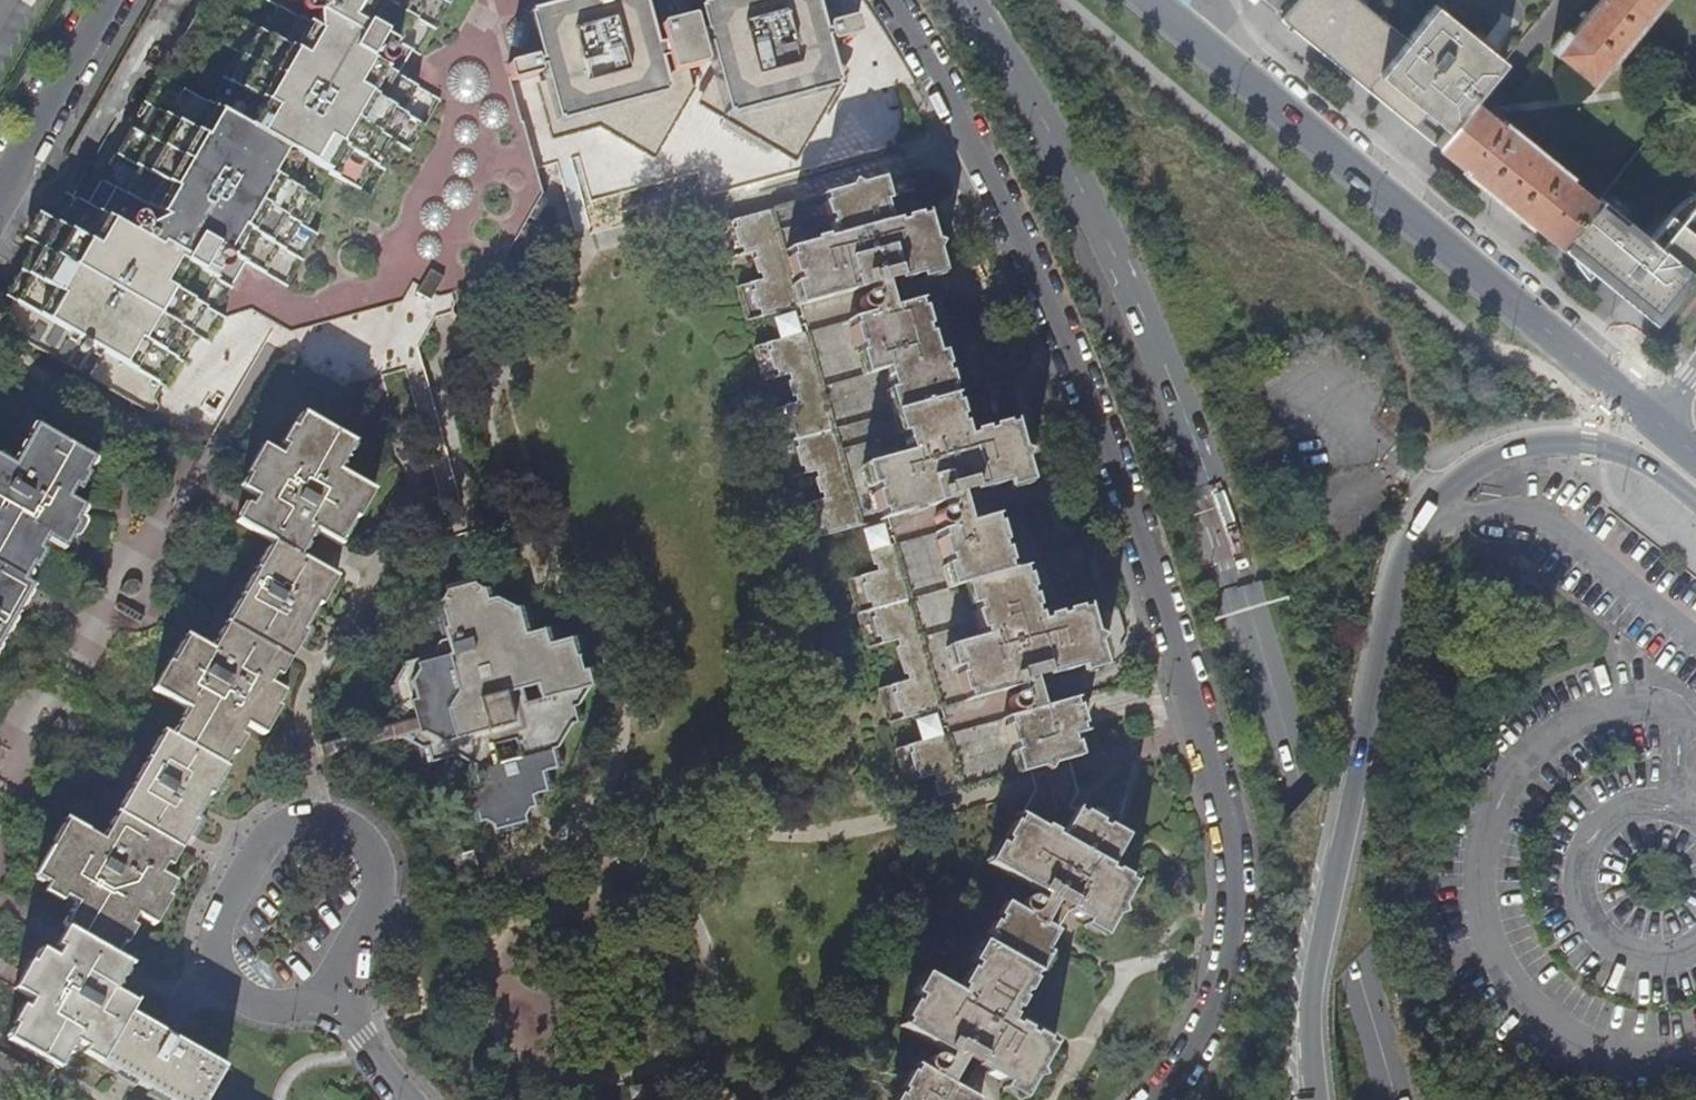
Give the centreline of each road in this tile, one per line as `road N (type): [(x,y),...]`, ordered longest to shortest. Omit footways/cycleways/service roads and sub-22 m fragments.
road 1 (residential): [(890,0),(1011,219),(1124,489),(1225,817),(1237,874),(1233,936),(1214,1013),(1158,1099)]
road 2 (primary): [(1695,501),(1619,451),(1535,444),(1461,477),(1408,528),(1383,603),(1314,972),(1316,1099)]
road 3 (primary): [(964,0),(1080,181),(1164,356),(1253,616)]
road 4 (primary): [(1657,421),(1230,65)]
road 5 (primary): [(1253,616),(1409,1099)]
road 6 (trunk): [(1253,616),(1285,764),(1386,1099)]
road 7 (residential): [(265,832),(209,938),(222,977),(247,997),(280,1003),(330,985)]
road 8 (residential): [(330,985),(366,919),(370,849),(335,821),(300,815),(265,832)]
road 9 (residential): [(117,0),(0,204)]
road 10 (residential): [(330,985),(412,1099)]

